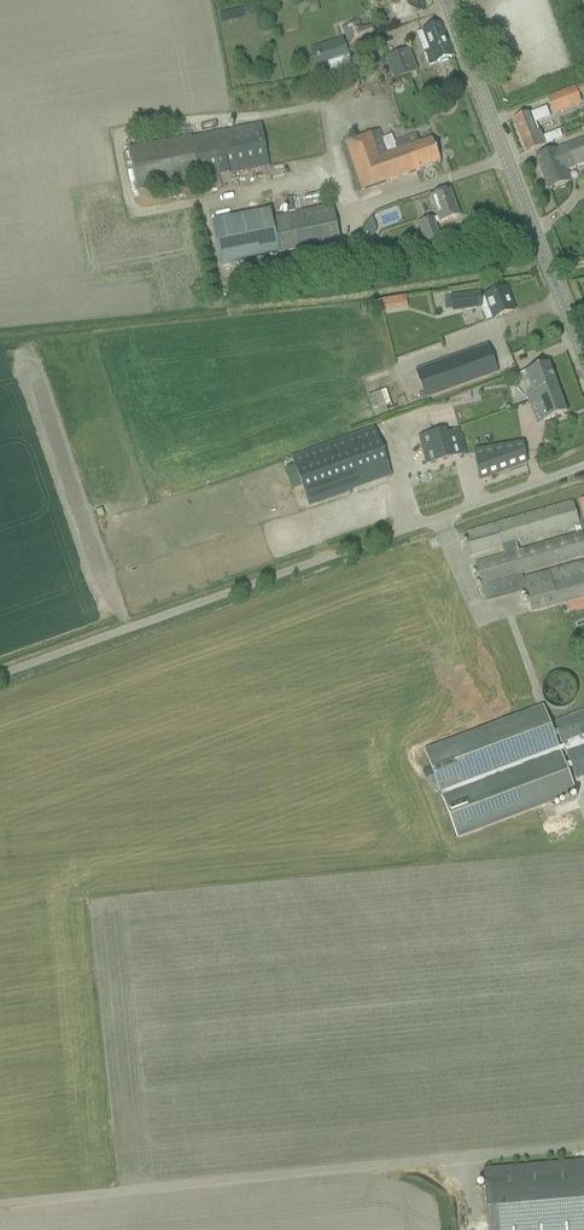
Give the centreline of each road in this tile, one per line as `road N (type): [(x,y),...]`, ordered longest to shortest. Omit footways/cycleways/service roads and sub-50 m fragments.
road 1 (unclassified): [(0,674),(583,465)]
road 2 (unclassified): [(0,1202),(583,1145)]
road 3 (tertiary): [(583,360),(445,0)]

